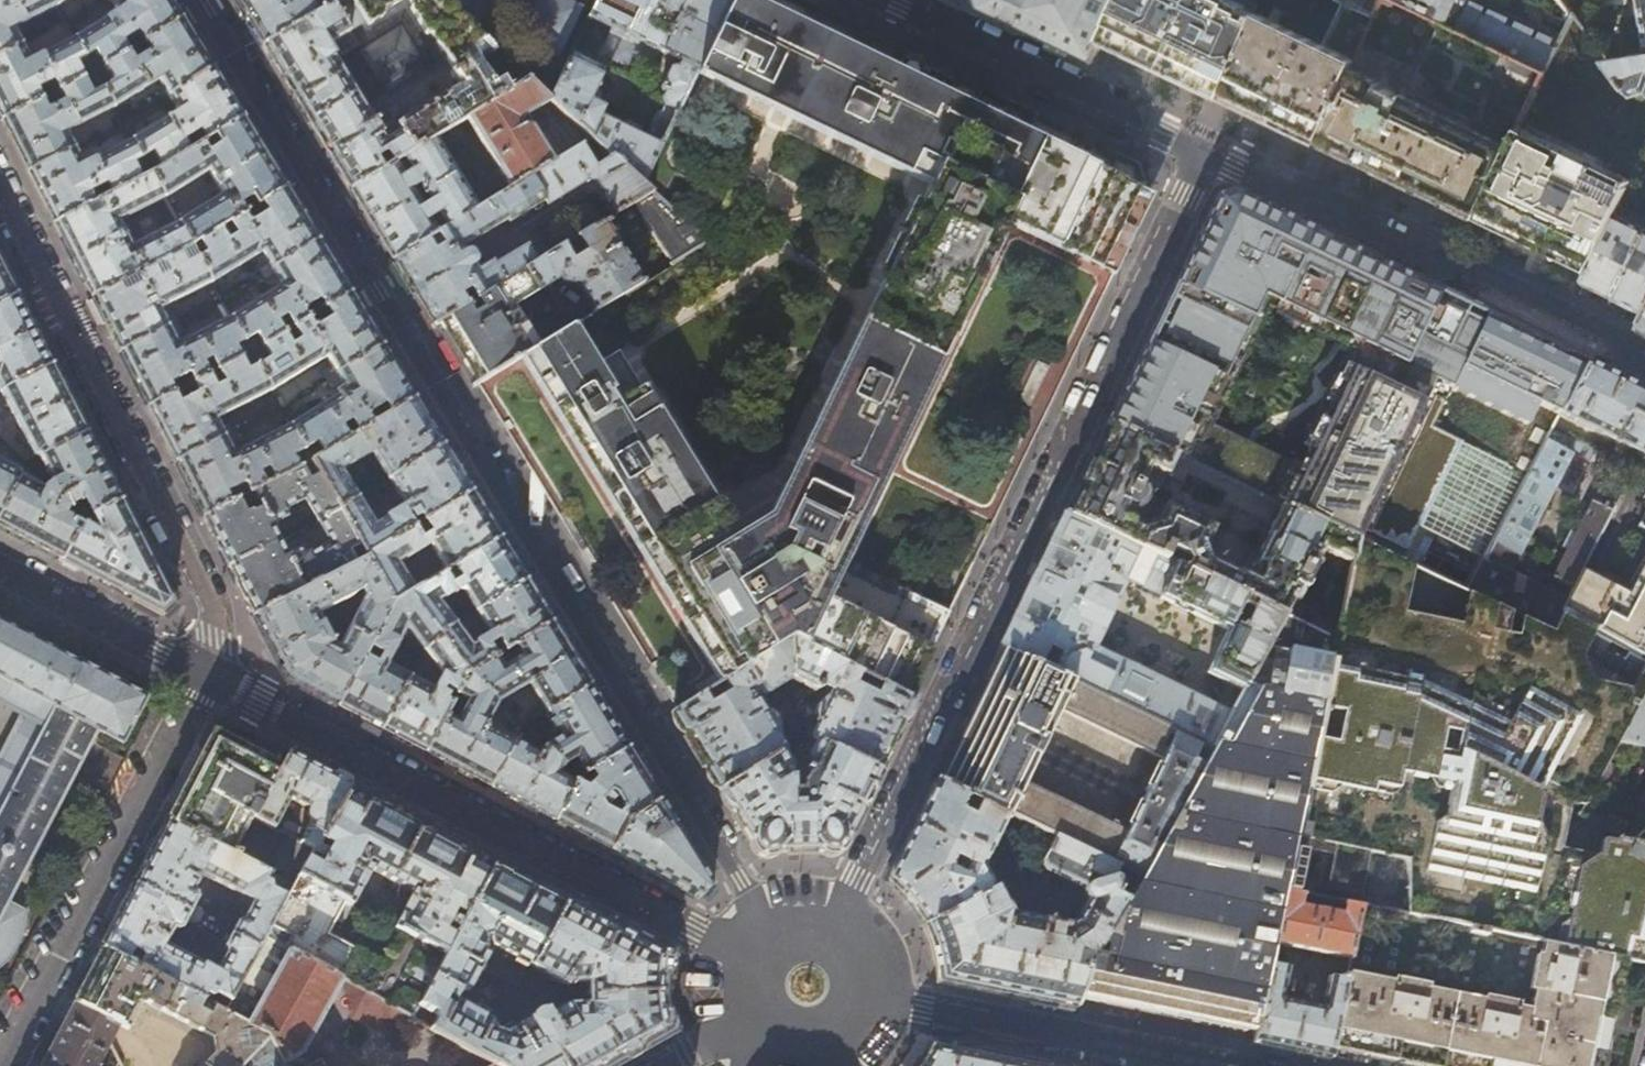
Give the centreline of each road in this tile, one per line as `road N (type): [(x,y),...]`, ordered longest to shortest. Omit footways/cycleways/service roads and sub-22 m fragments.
road 1 (residential): [(202,0),(764,916)]
road 2 (residential): [(838,914),(1207,150)]
road 3 (tertiary): [(731,949),(208,677)]
road 4 (residential): [(208,677),(219,640),(213,600),(0,191)]
road 5 (residential): [(1644,364),(1207,150)]
road 6 (residential): [(208,677),(2,1065)]
road 7 (residential): [(881,1000),(1209,1065)]
road 8 (residential): [(1207,150),(935,18)]
road 9 (tertiary): [(208,677),(0,569)]

